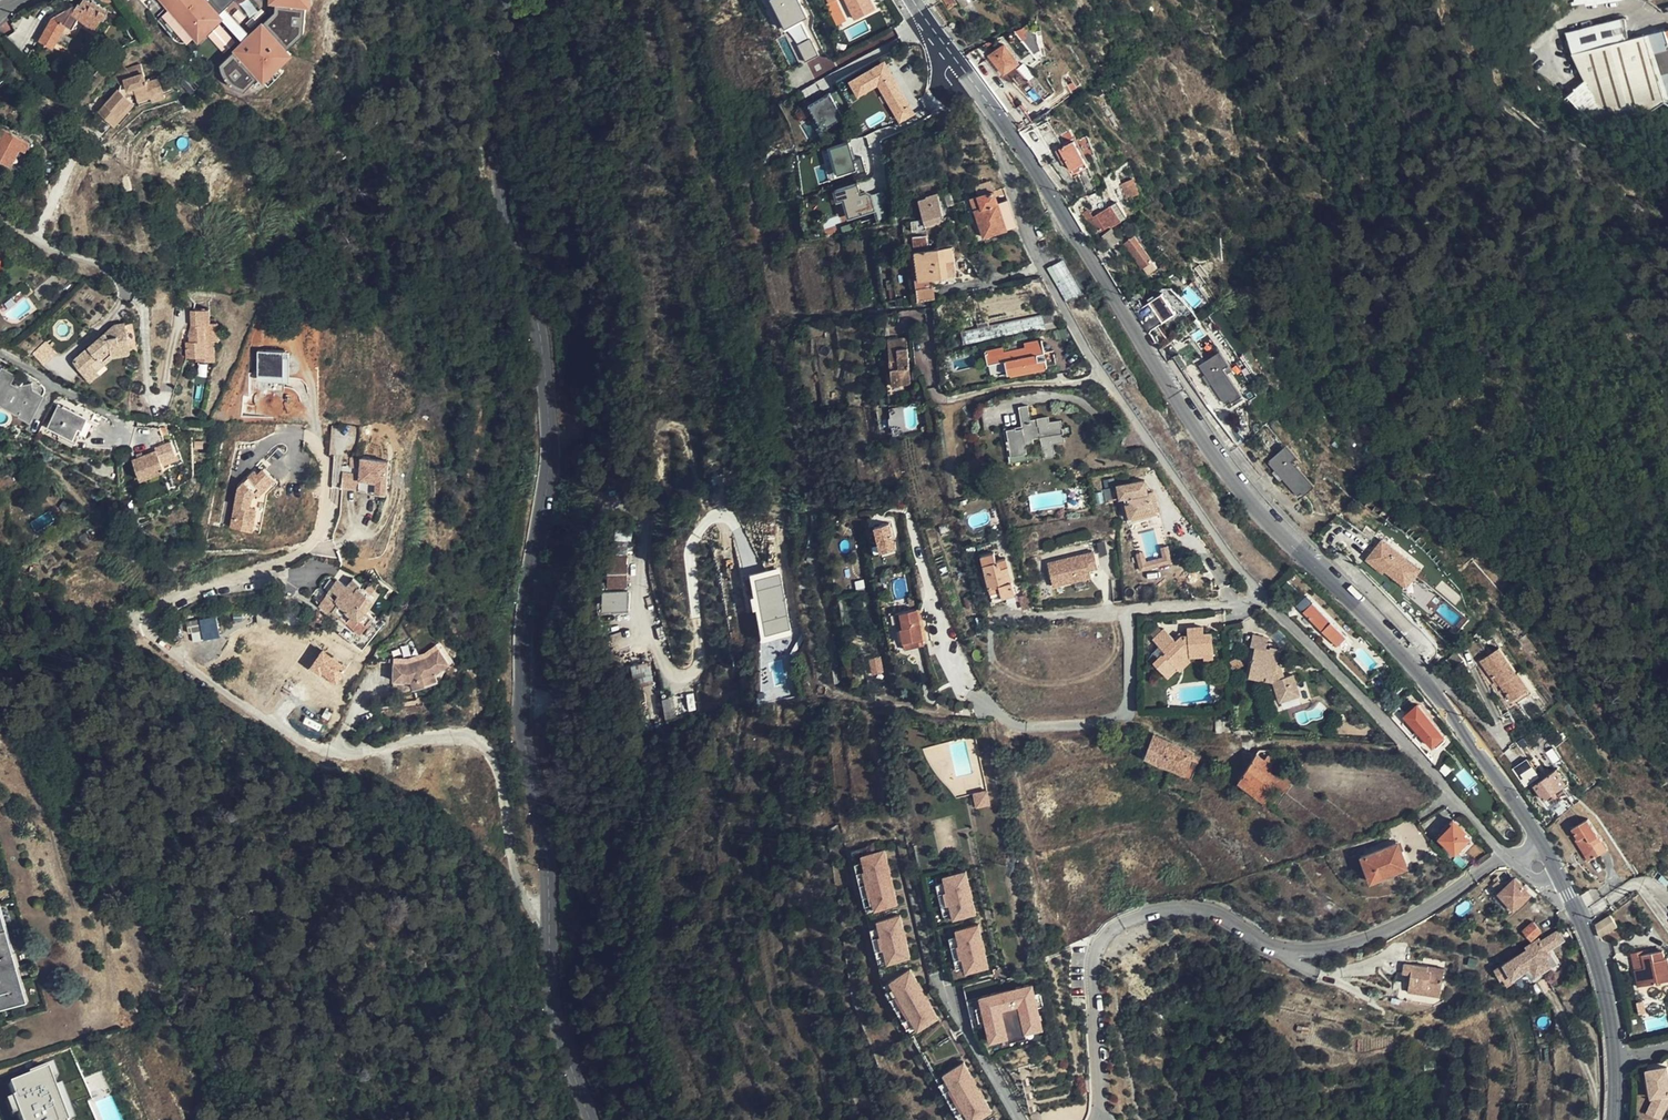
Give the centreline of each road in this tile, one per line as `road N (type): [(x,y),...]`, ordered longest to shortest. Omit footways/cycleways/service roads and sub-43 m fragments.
road 1 (secondary): [(588,1119),(553,1010),(548,883),(526,757),(525,610),(551,453),(542,354),(500,193),(503,0)]
road 2 (tertiary): [(958,60),(1206,445),(1275,529),(1429,686),(1541,841)]
road 3 (residential): [(958,60),(947,80),(992,137),(1071,327),(1260,593)]
road 4 (residential): [(1098,1119),(1093,962),(1113,927),(1196,910),(1291,950),(1330,948),(1408,918),(1506,856)]
road 5 (residential): [(1260,593),(1506,856)]
road 6 (residential): [(981,701),(1015,725),(1123,715),(1130,705),(1125,612)]
road 7 (tertiary): [(1558,876),(1600,976),(1614,1119)]
road 8 (residential): [(953,988),(971,1036),(1020,1119)]
road 9 (residential): [(1125,612),(1238,604),(1260,593)]

